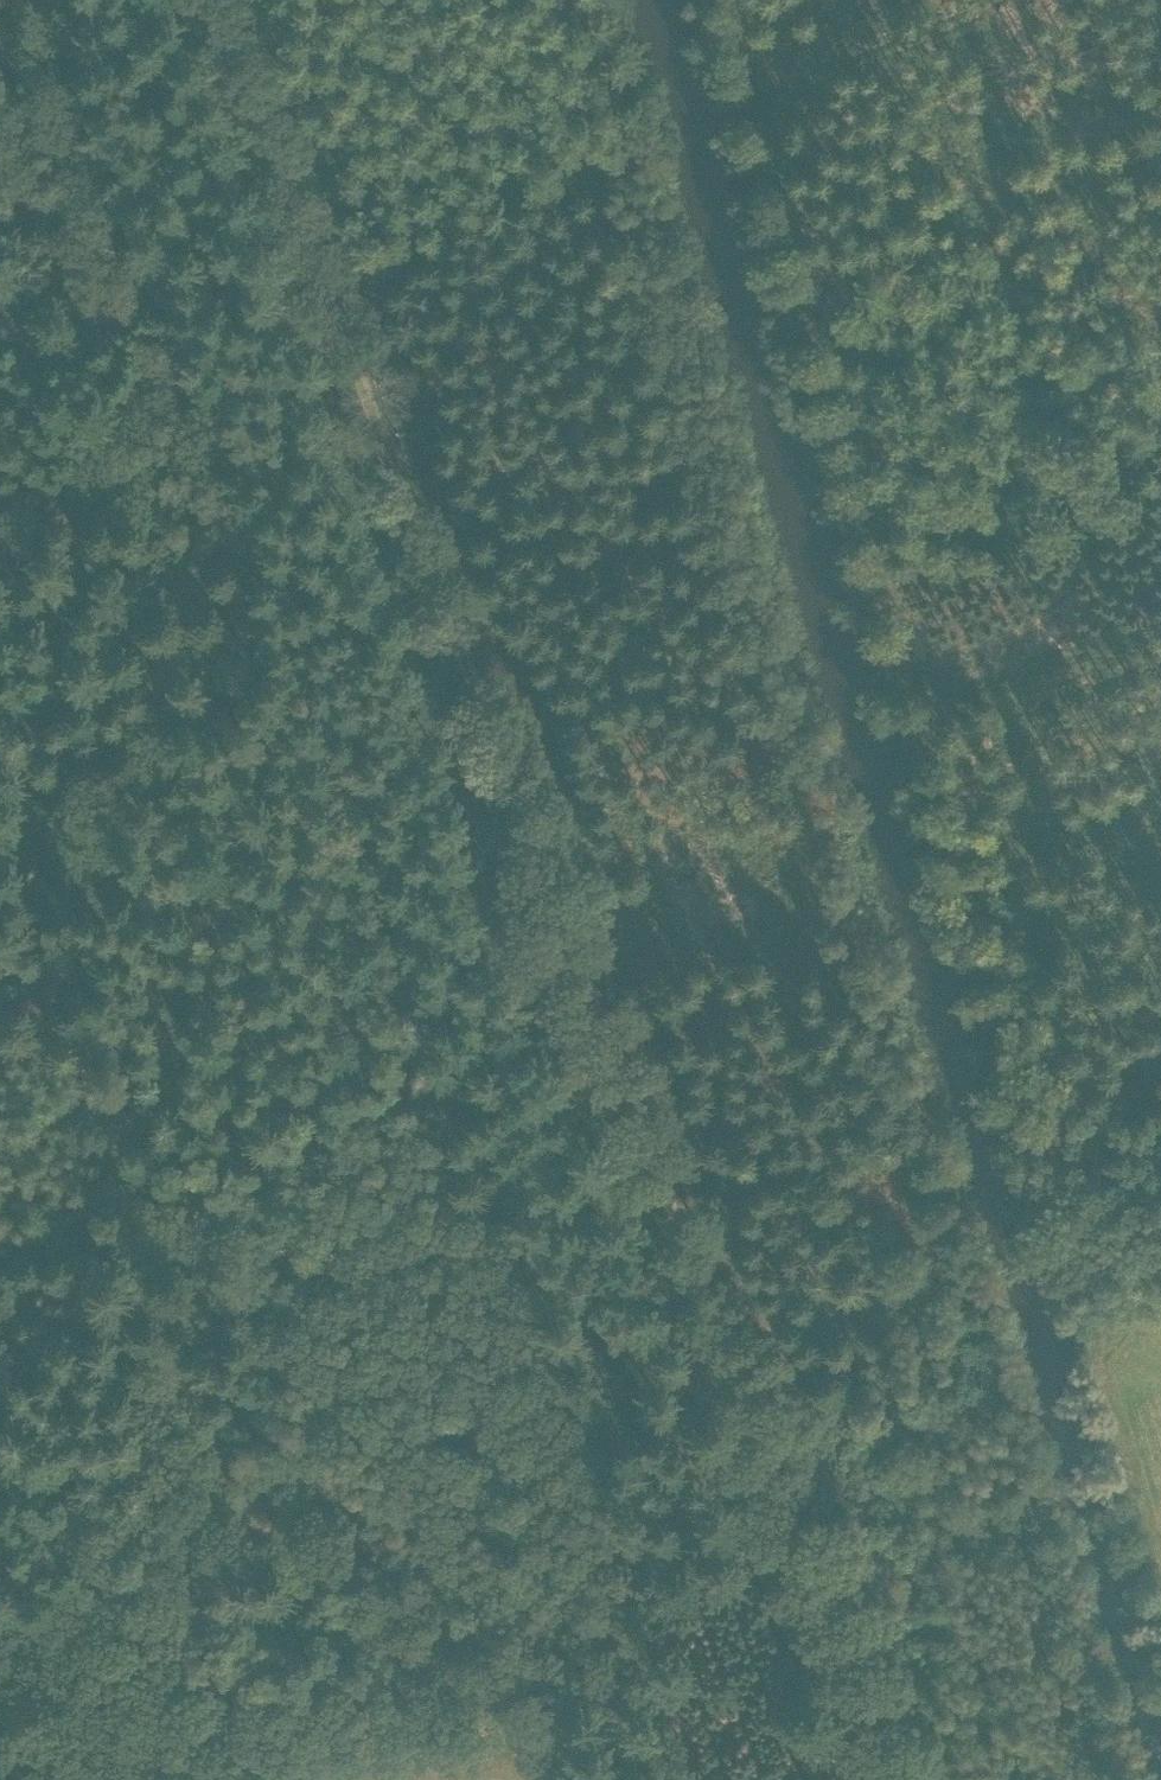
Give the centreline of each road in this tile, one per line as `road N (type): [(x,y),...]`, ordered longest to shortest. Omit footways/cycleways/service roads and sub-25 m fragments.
road 1 (track): [(212,0),(880,1779)]

